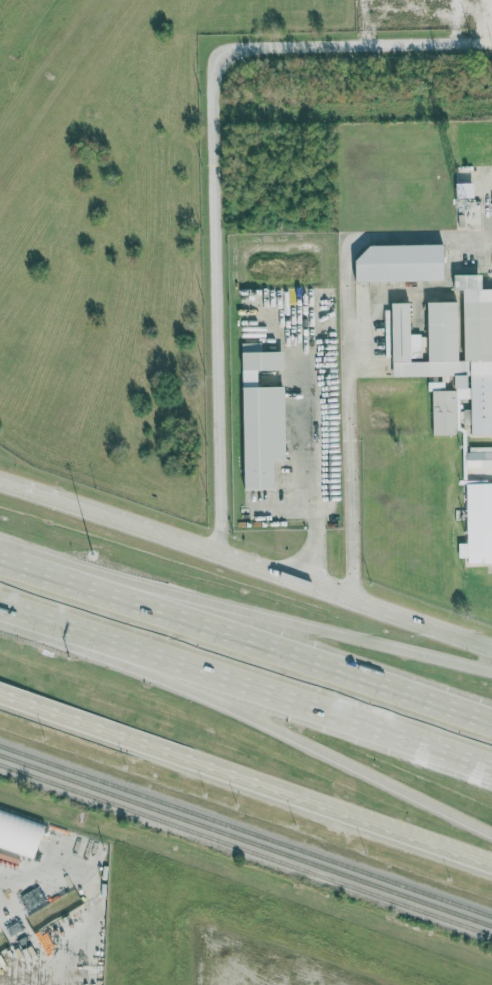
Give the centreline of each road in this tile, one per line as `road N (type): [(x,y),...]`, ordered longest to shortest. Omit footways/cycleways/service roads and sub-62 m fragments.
road 1 (primary): [(0,694),(491,868)]
road 2 (motorway): [(491,727),(53,574)]
road 3 (motorway): [(491,670),(295,621),(53,574)]
road 4 (motorway): [(152,662),(491,836)]
road 5 (primary): [(491,648),(152,532)]
road 6 (motorway): [(152,662),(491,776)]
road 7 (motorway): [(0,609),(152,662)]
road 8 (primary): [(152,532),(0,485)]

